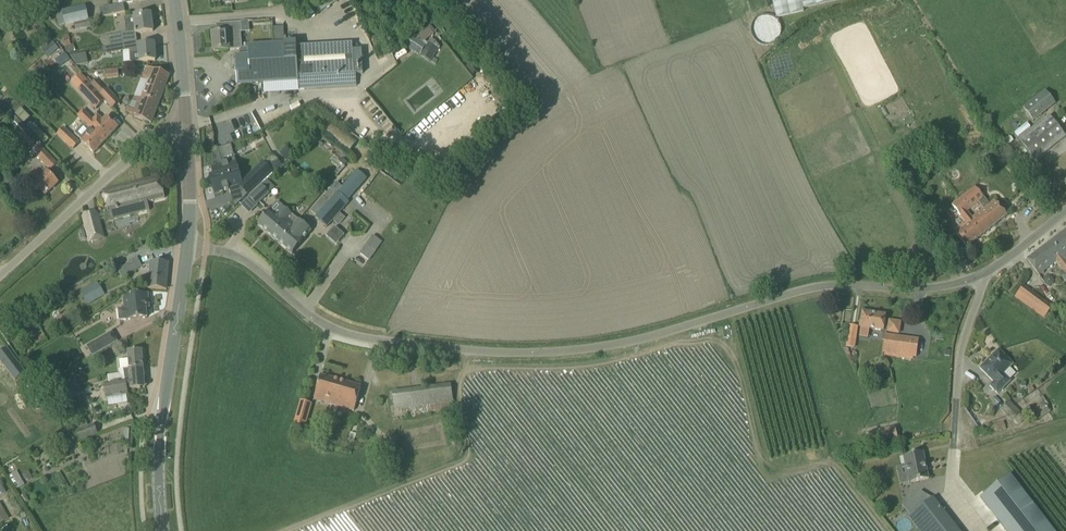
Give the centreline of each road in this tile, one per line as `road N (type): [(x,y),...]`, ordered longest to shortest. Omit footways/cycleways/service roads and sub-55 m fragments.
road 1 (unclassified): [(187,248),(240,257),(344,334),(522,353),(650,337),(806,288),(916,289),(967,281),(1065,210)]
road 2 (tertiary): [(164,530),(161,450),(187,248)]
road 3 (unclassified): [(0,272),(152,140),(185,134)]
road 4 (tertiary): [(185,134),(175,0)]

